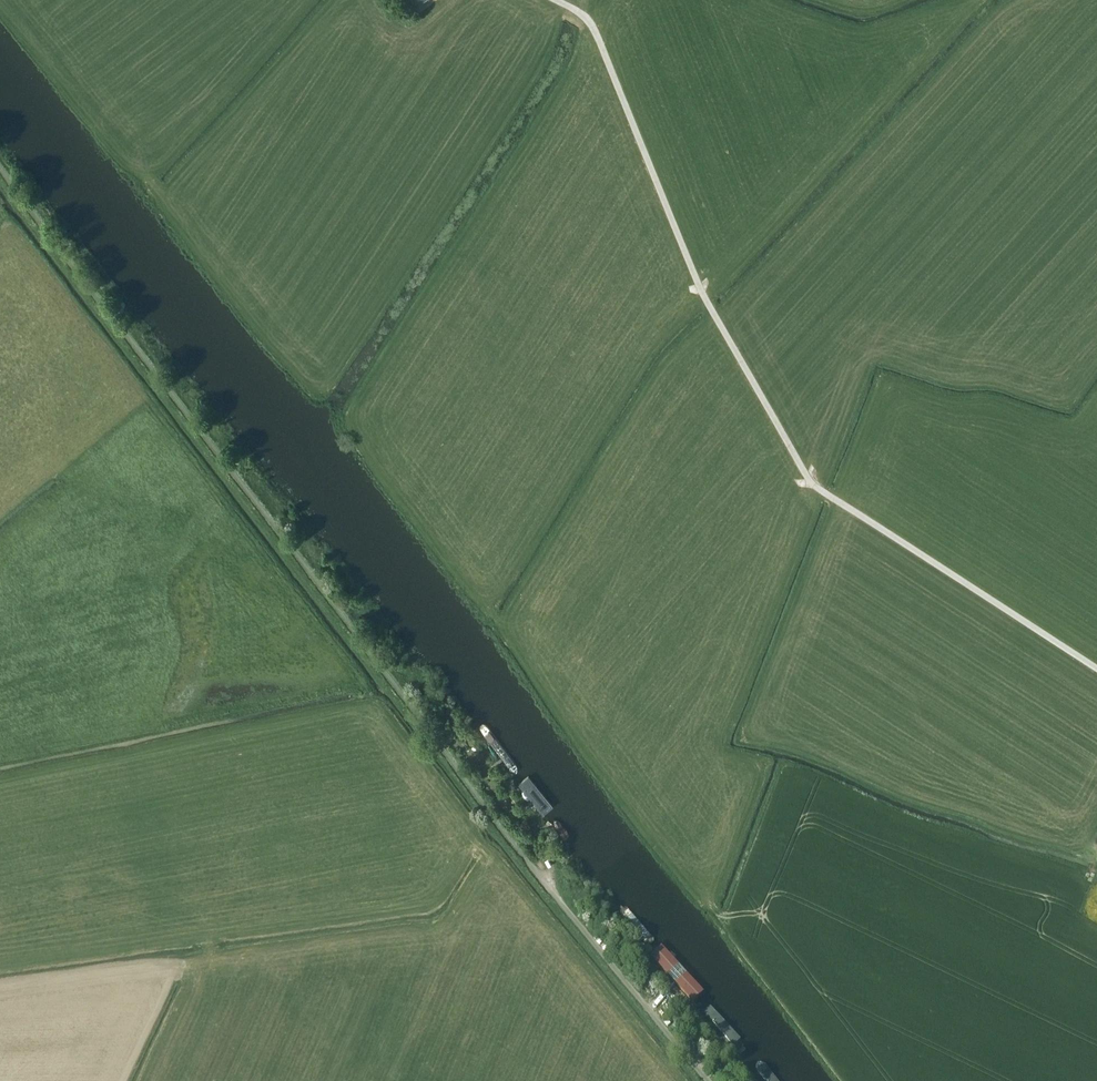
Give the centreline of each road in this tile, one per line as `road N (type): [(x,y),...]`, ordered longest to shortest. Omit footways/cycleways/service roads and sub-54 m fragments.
road 1 (track): [(1096,668),(814,486),(707,303),(593,28),(558,0)]
road 2 (unclassified): [(705,1080),(524,856)]

